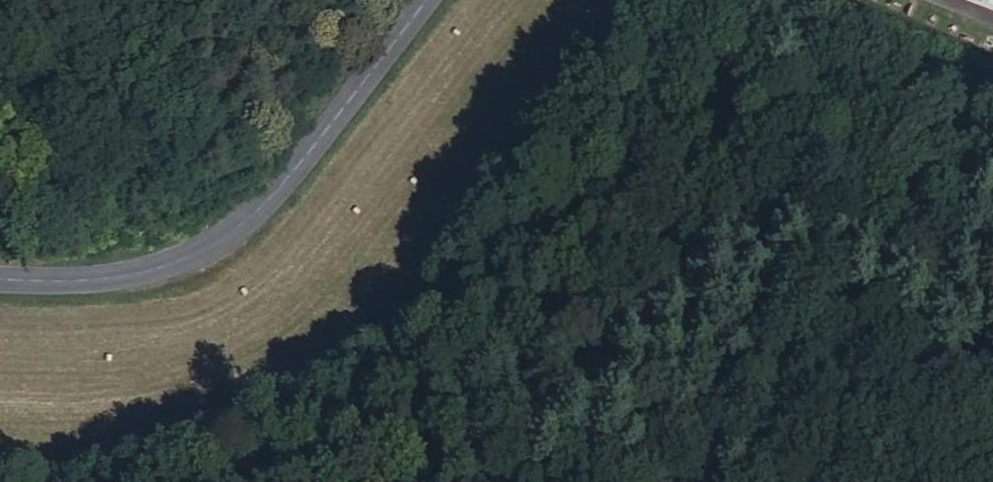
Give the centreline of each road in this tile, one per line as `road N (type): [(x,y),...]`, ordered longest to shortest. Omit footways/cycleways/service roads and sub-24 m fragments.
road 1 (tertiary): [(0,277),(73,287),(159,263),(224,233),(363,85),(423,0)]

